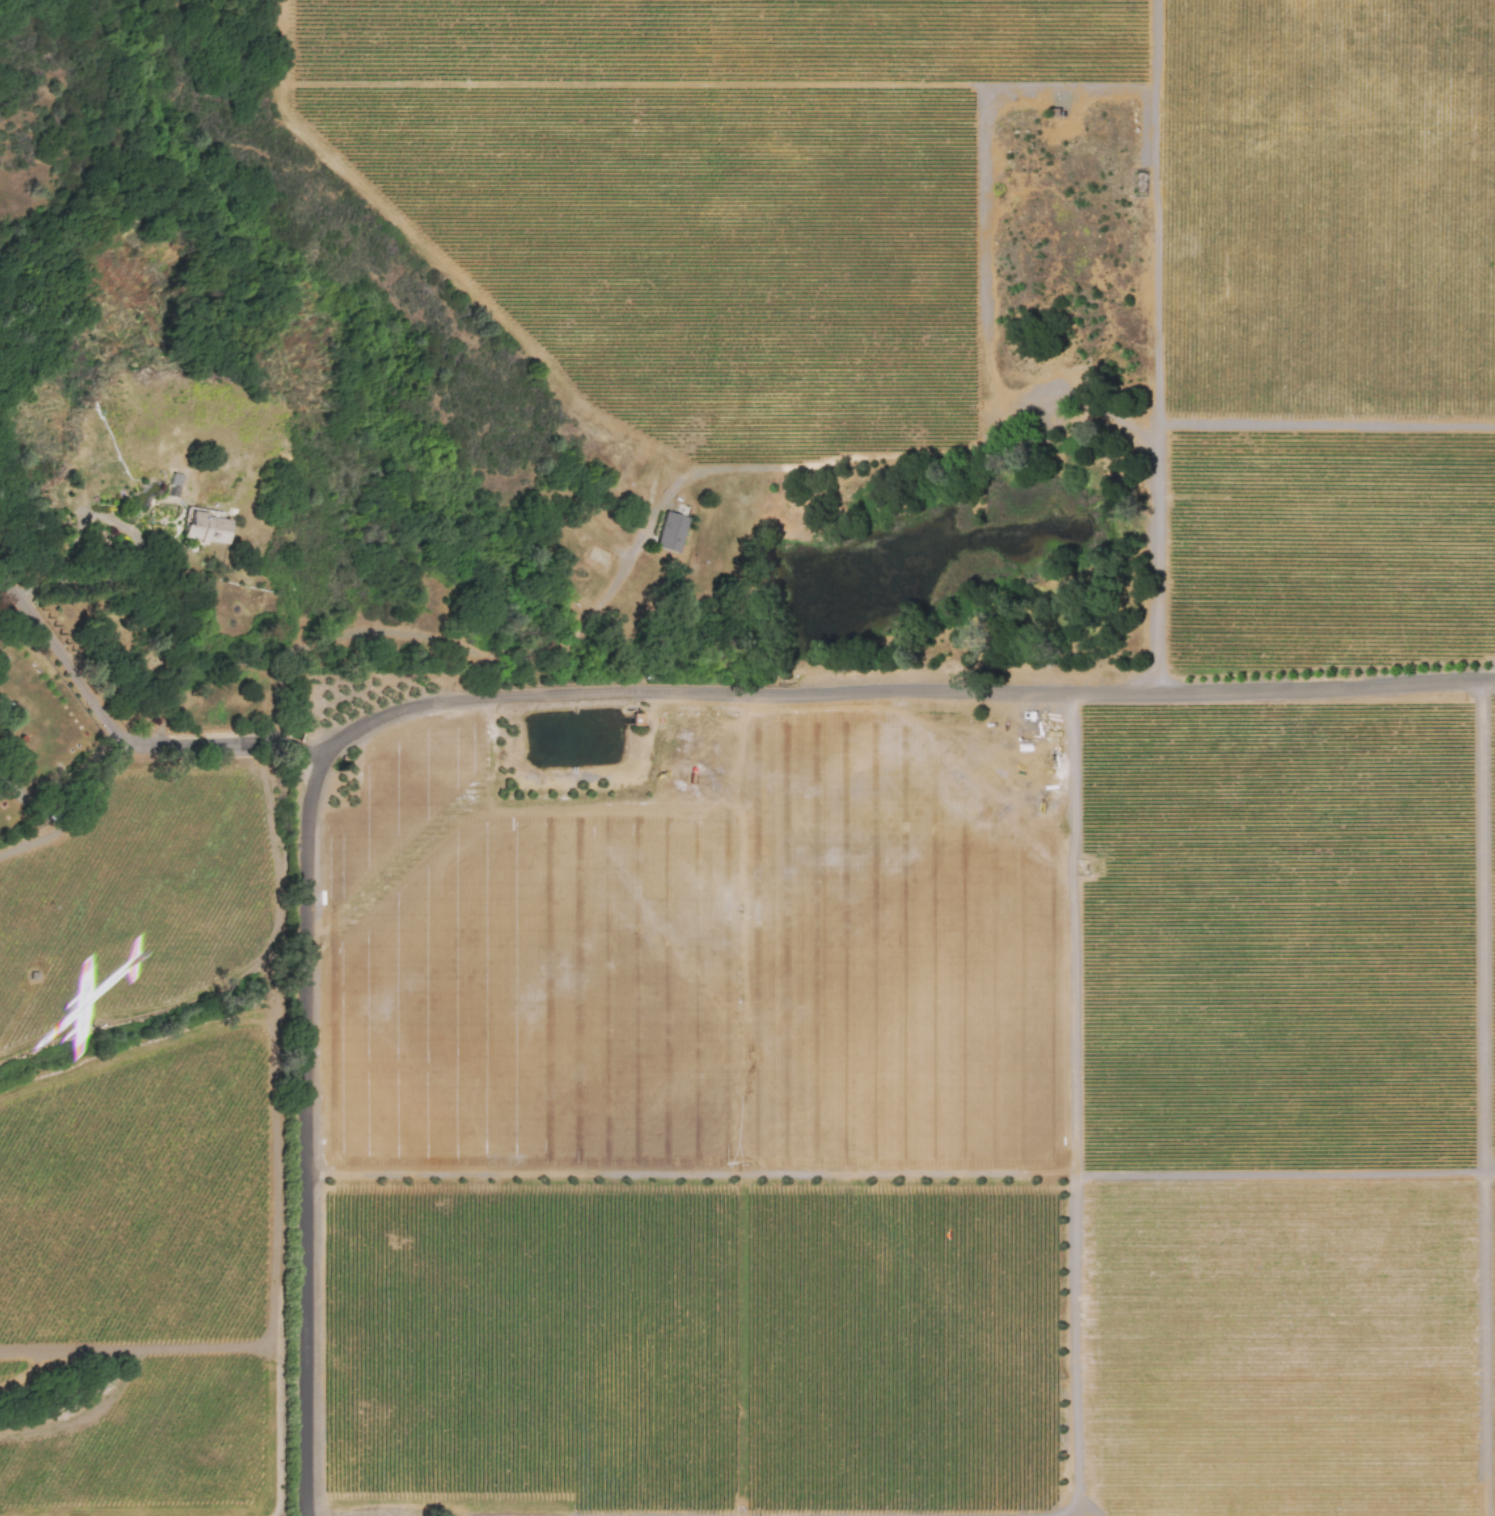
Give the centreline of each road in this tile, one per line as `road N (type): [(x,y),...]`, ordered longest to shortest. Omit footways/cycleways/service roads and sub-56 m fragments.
road 1 (residential): [(314,753),(156,743),(121,733),(0,579)]

